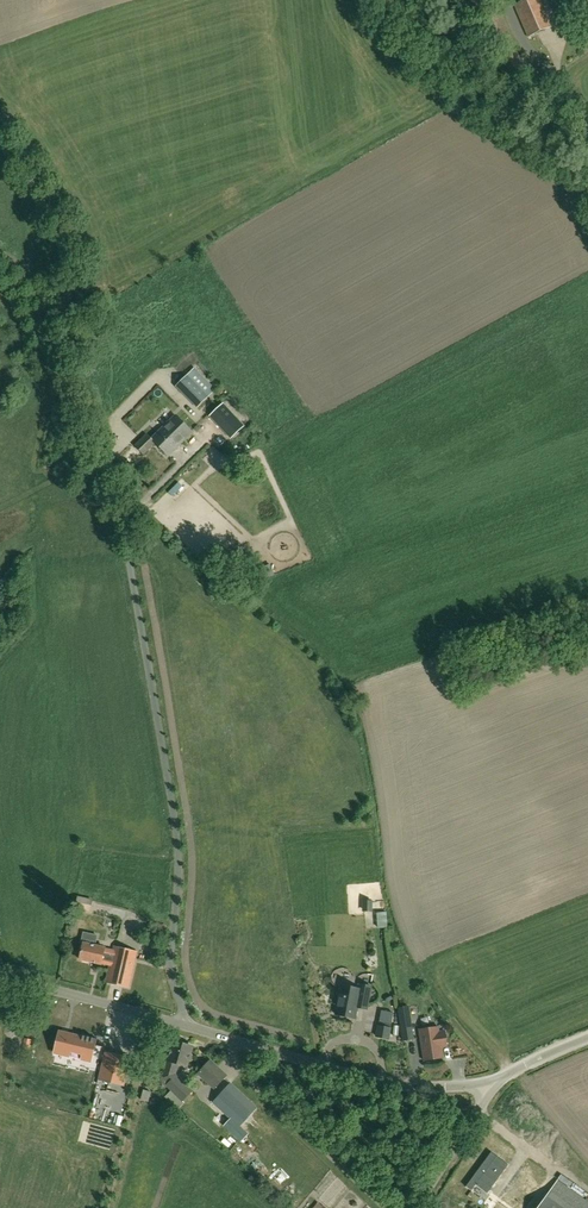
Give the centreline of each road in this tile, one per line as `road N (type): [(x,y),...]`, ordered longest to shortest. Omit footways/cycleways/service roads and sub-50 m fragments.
road 1 (residential): [(180,1026),(171,949),(176,827),(123,518),(57,357),(0,272)]
road 2 (tertiary): [(502,1077),(425,1087),(230,1041)]
road 3 (residential): [(384,1207),(235,1066),(230,1041)]
road 4 (tertiary): [(180,1026),(0,978)]
road 5 (tertiary): [(418,1207),(502,1077)]
road 6 (unclassified): [(587,123),(523,39),(508,0)]

